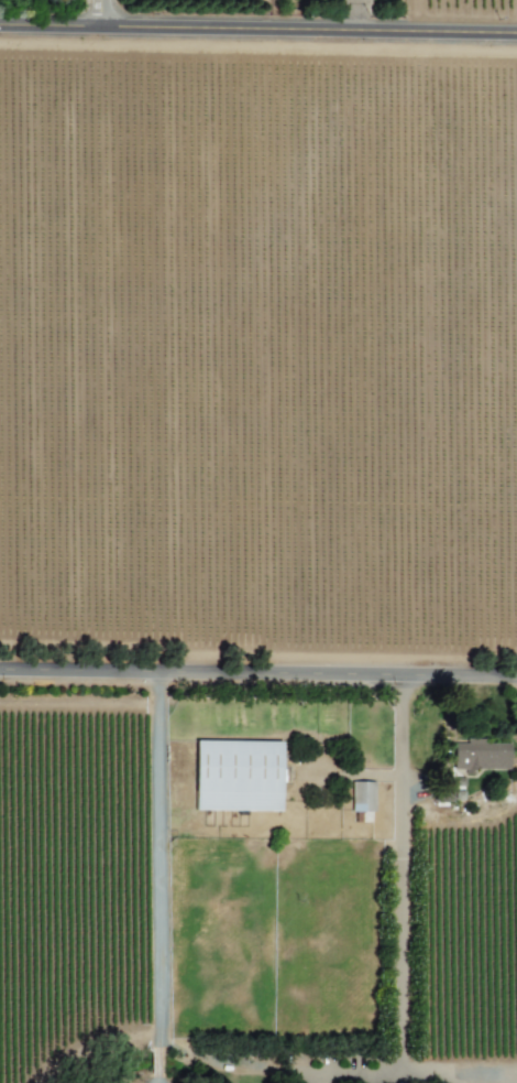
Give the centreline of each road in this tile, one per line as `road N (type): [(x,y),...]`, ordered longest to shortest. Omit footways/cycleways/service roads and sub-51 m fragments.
road 1 (residential): [(0,669),(516,678)]
road 2 (residential): [(516,34),(0,26)]

